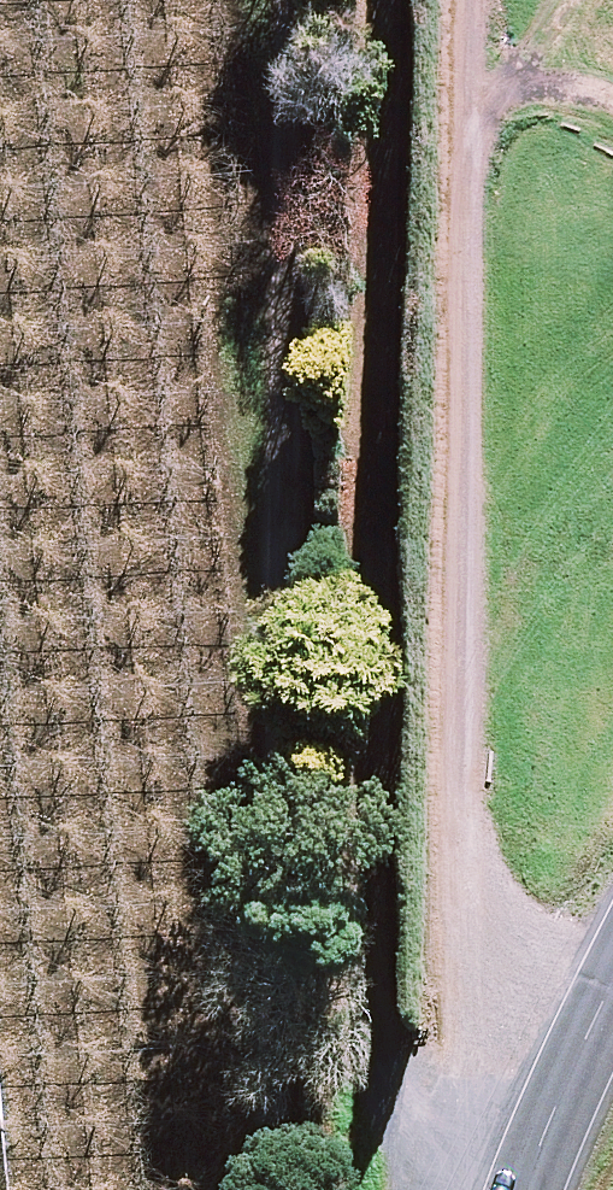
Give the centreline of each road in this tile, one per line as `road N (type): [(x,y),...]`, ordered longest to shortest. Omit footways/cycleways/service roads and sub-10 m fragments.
road 1 (track): [(391,0),(379,1077),(426,1155),(487,1189)]
road 2 (track): [(511,1189),(451,1034),(468,0)]
road 3 (track): [(280,1189),(259,950),(280,738),(296,0)]
road 4 (unclassified): [(524,1189),(563,1085),(612,984)]

